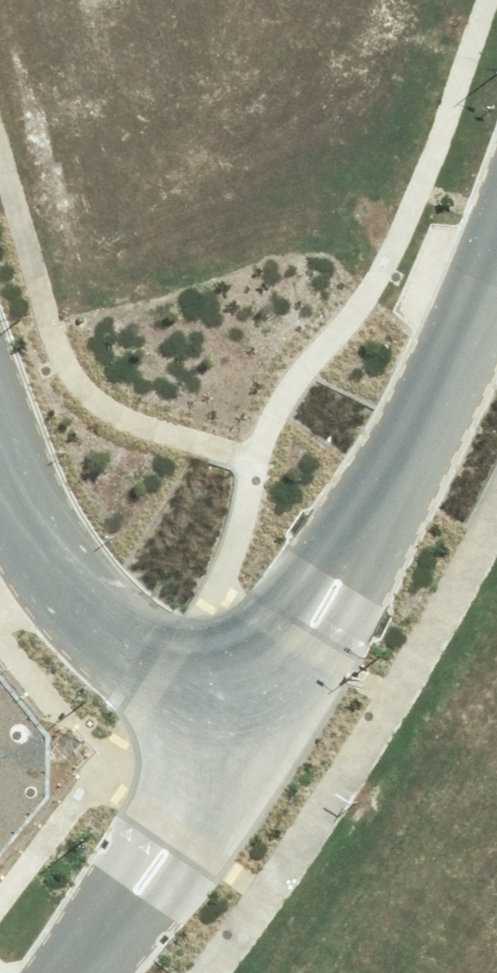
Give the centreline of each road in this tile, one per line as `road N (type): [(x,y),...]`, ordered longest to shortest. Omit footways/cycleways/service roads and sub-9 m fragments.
road 1 (residential): [(242,749),(496,249)]
road 2 (residential): [(0,401),(25,477),(121,637),(163,692),(242,749)]
road 3 (residential): [(89,972),(242,749)]

